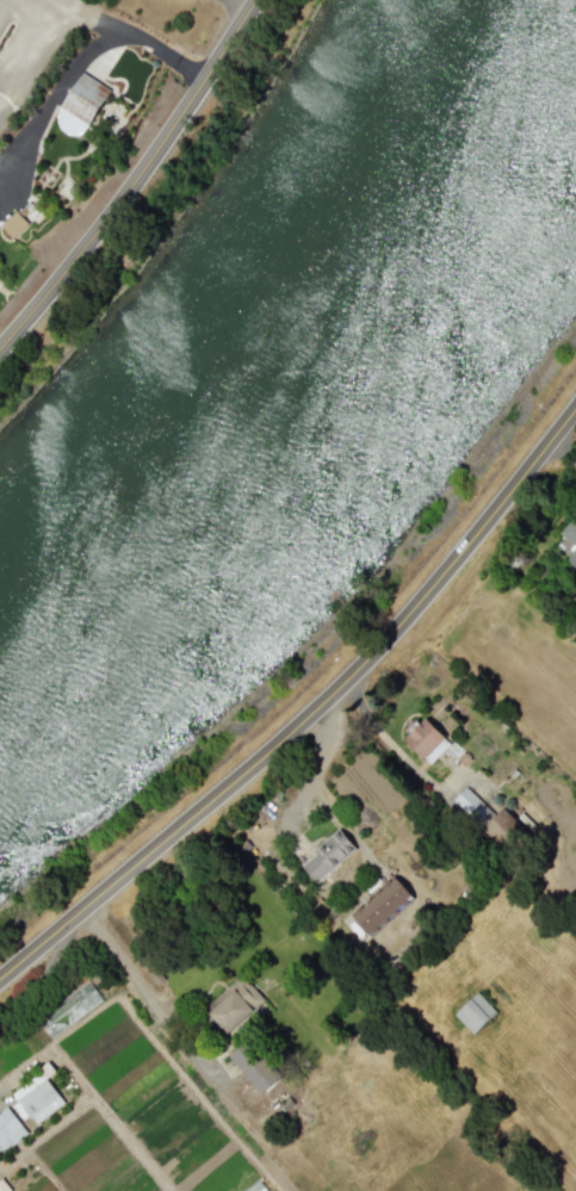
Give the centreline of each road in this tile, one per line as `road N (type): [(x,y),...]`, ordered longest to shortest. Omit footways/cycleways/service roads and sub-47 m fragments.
road 1 (primary): [(0,979),(333,695),(428,594),(575,407)]
road 2 (secondary): [(0,351),(157,155),(260,0)]

